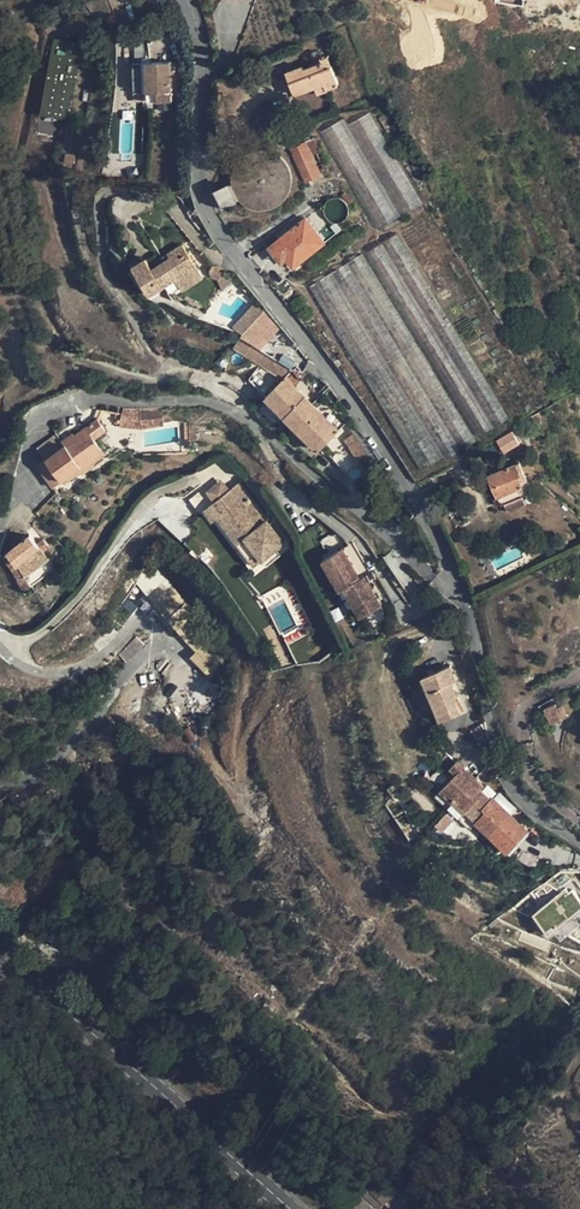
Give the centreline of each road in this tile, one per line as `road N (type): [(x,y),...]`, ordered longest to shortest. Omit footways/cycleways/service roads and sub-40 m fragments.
road 1 (residential): [(579,840),(524,800),(506,768),(458,588),(421,503),(206,207),(203,53),(188,0)]
road 2 (secondary): [(0,970),(294,1208)]

